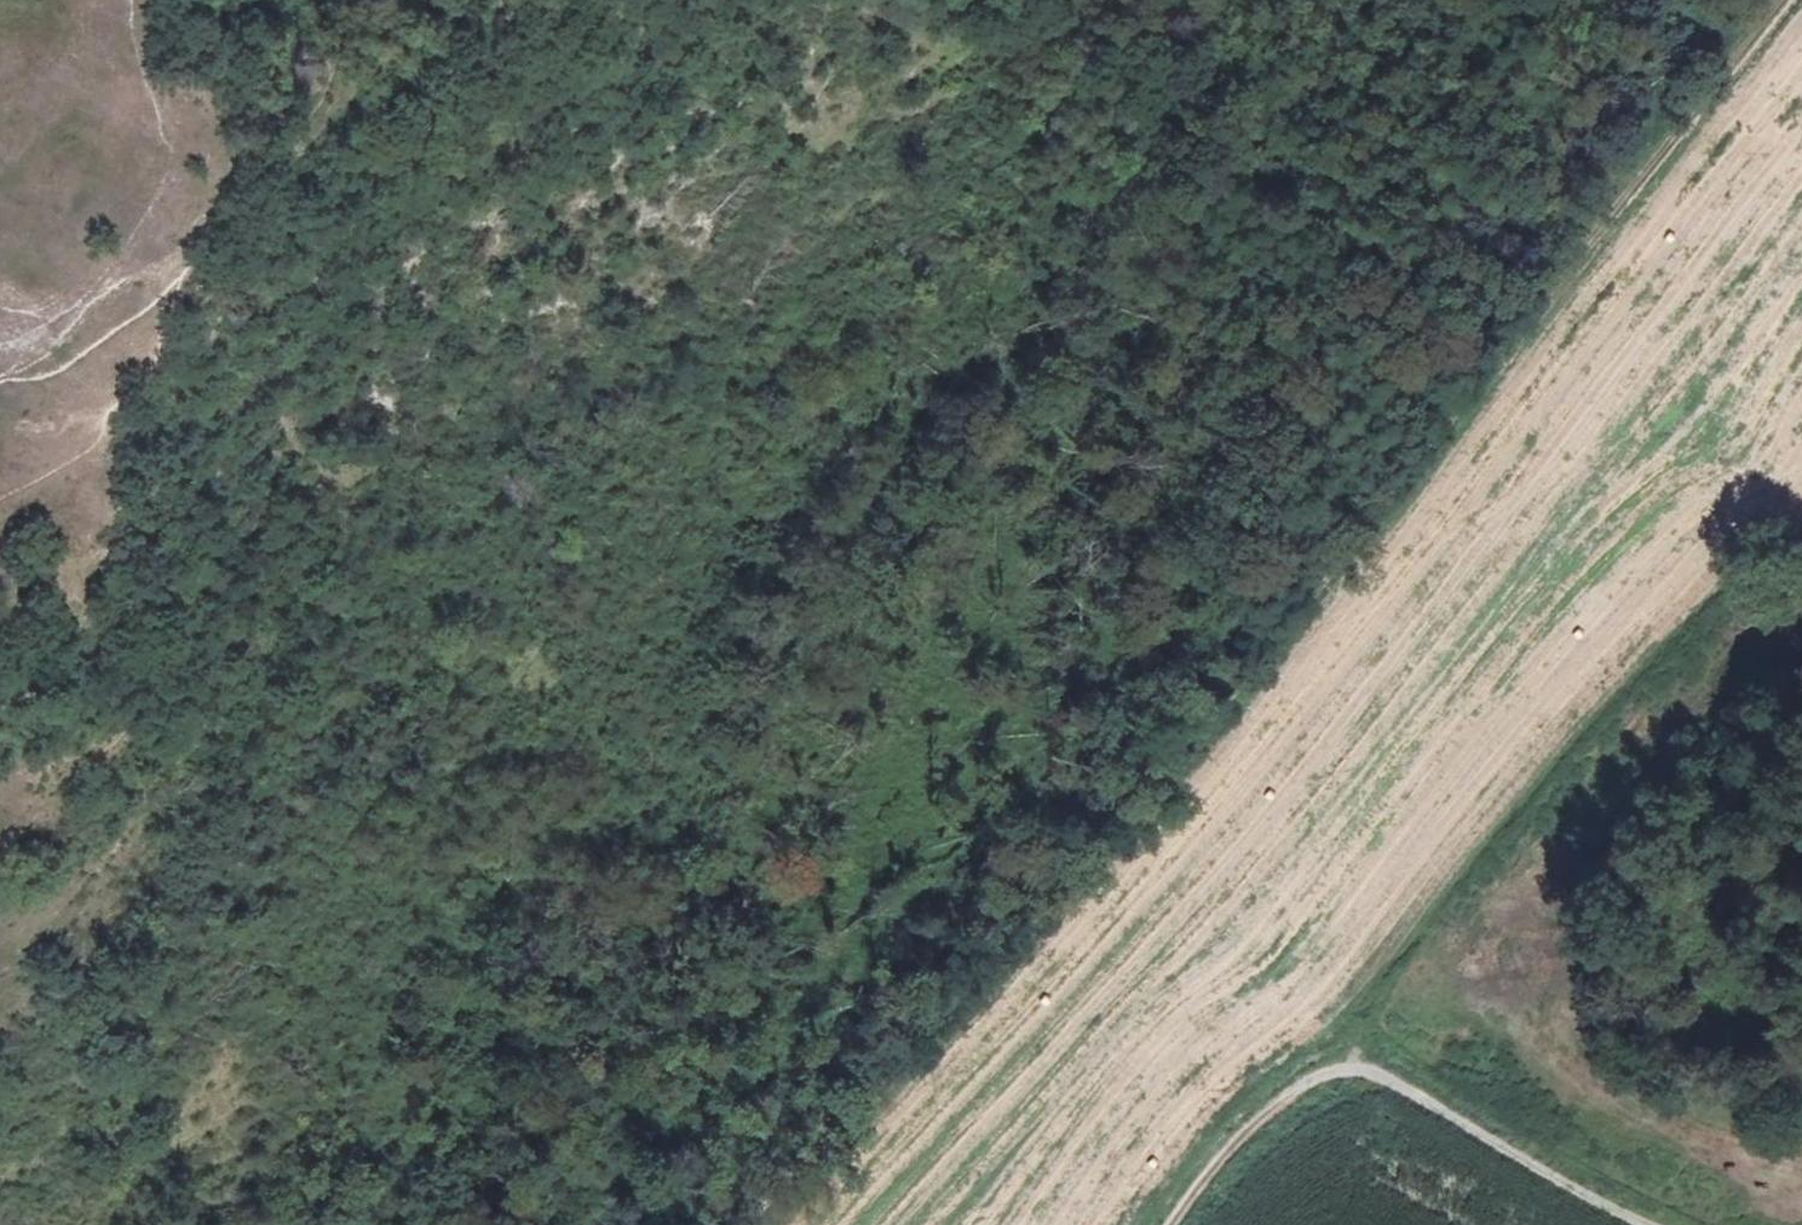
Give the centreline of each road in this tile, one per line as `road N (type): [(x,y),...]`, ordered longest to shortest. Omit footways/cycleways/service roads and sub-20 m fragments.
road 1 (track): [(756,1224),(832,1157),(1475,389),(1779,0)]
road 2 (track): [(1177,1224),(1266,1116),(1294,1092),(1360,1072),(1393,1079),(1645,1224)]

